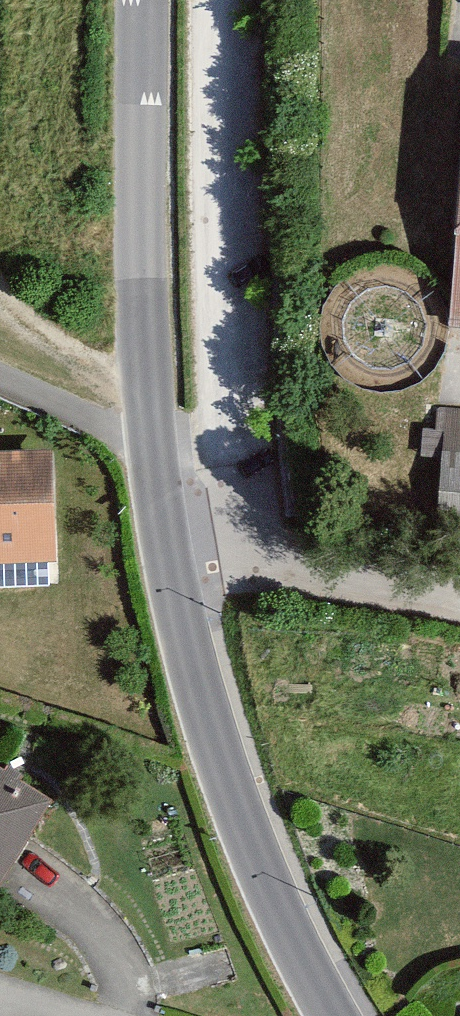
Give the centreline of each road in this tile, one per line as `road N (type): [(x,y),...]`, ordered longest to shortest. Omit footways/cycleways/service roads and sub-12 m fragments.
road 1 (tertiary): [(153,449),(209,725),(269,875),(343,1015)]
road 2 (tertiary): [(147,0),(153,449)]
road 3 (residential): [(153,449),(0,378)]

